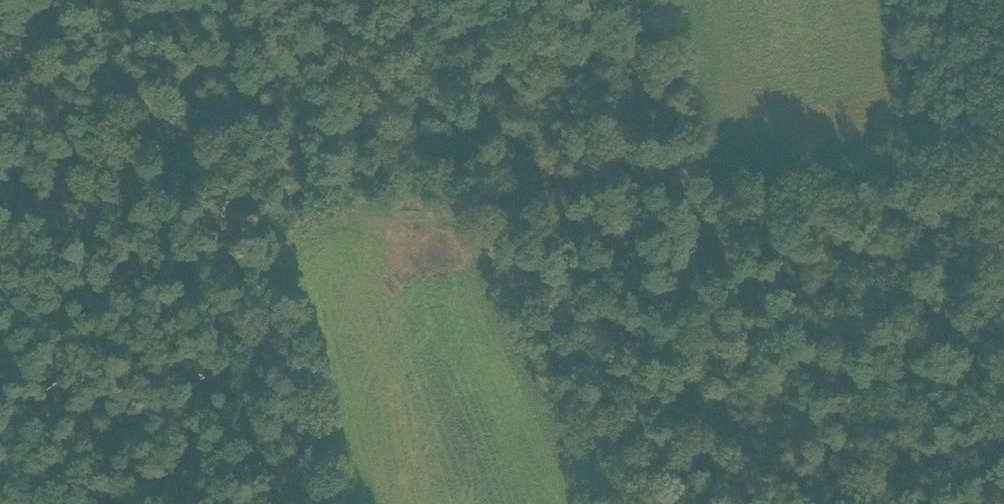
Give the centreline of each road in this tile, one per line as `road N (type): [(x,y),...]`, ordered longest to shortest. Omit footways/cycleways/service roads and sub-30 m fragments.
road 1 (track): [(207,160),(341,196),(538,204),(1003,253)]
road 2 (track): [(67,0),(92,62),(207,160),(225,210),(235,258),(247,503)]
road 3 (track): [(993,252),(833,503)]

